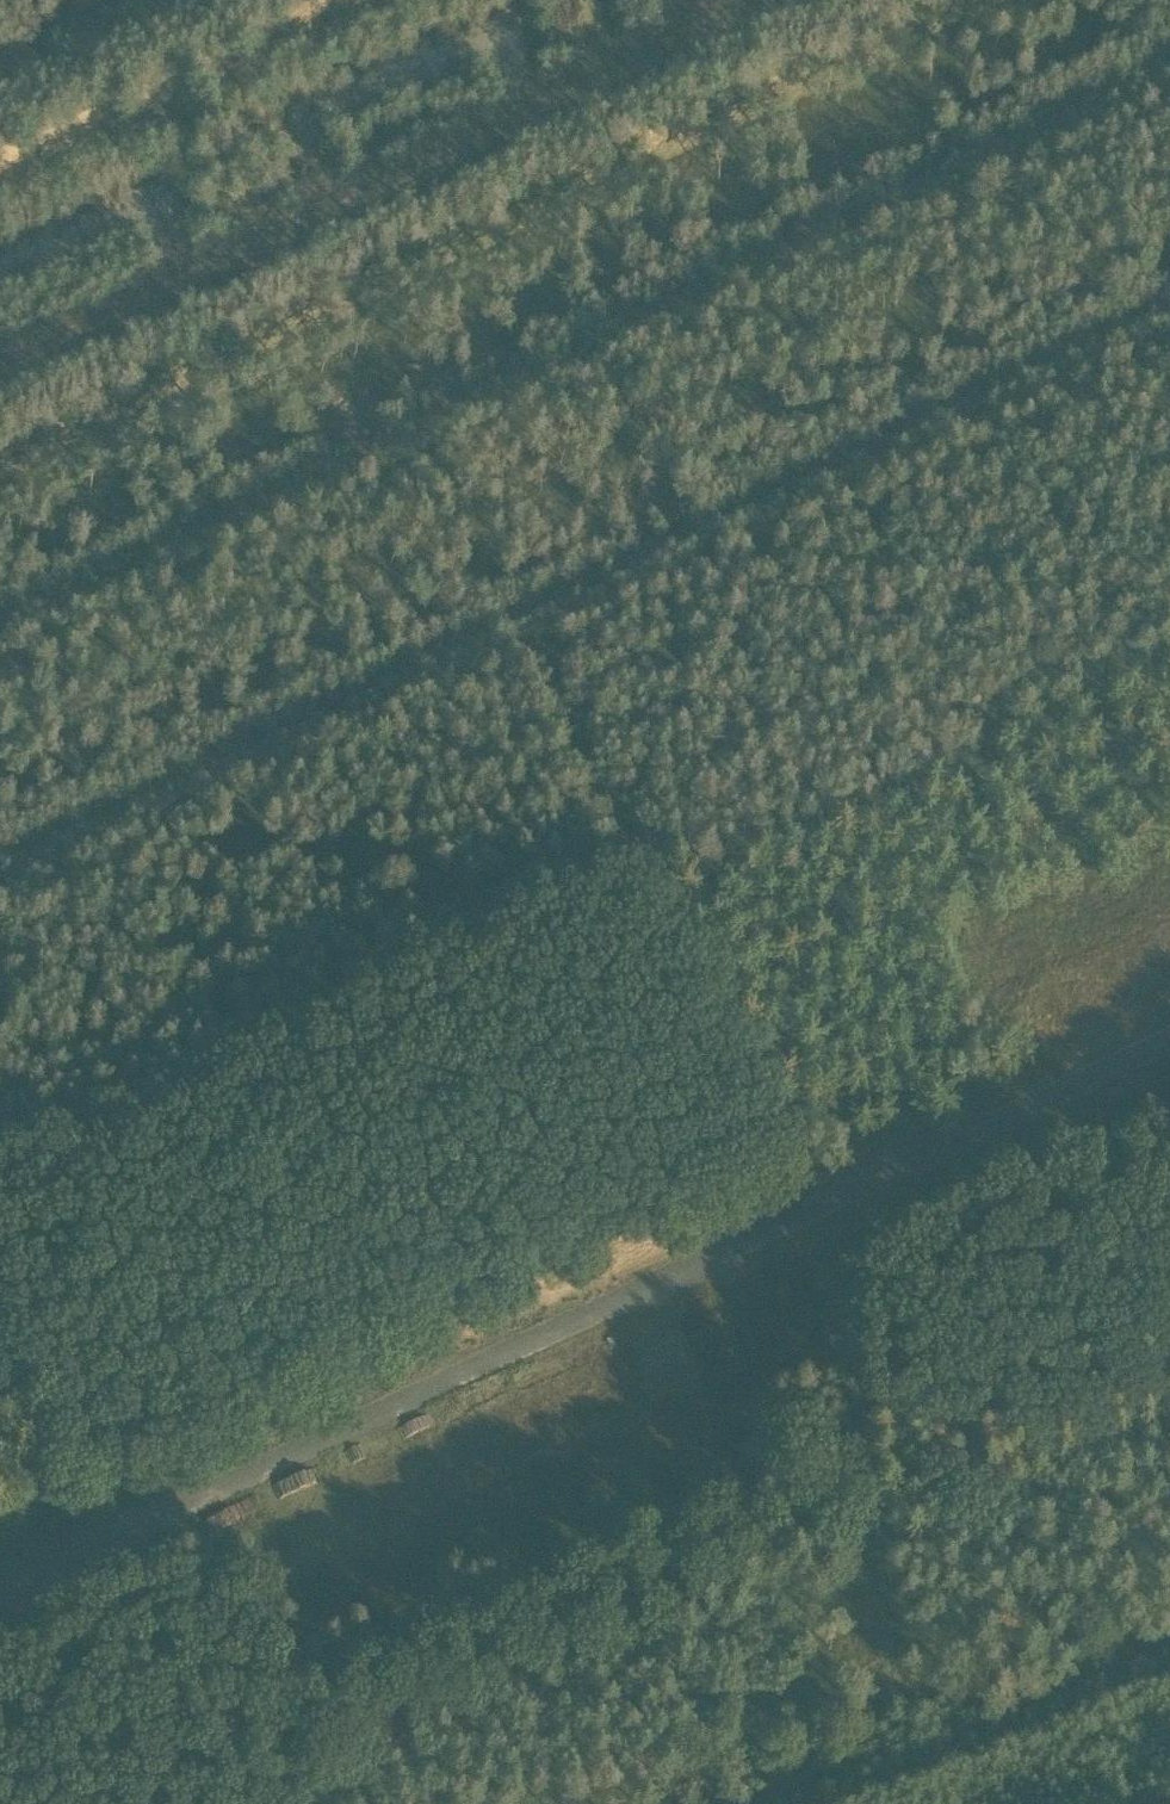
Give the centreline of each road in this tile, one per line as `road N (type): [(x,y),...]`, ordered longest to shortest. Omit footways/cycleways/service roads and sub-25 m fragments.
road 1 (track): [(1169,1051),(68,1567),(0,1617)]

